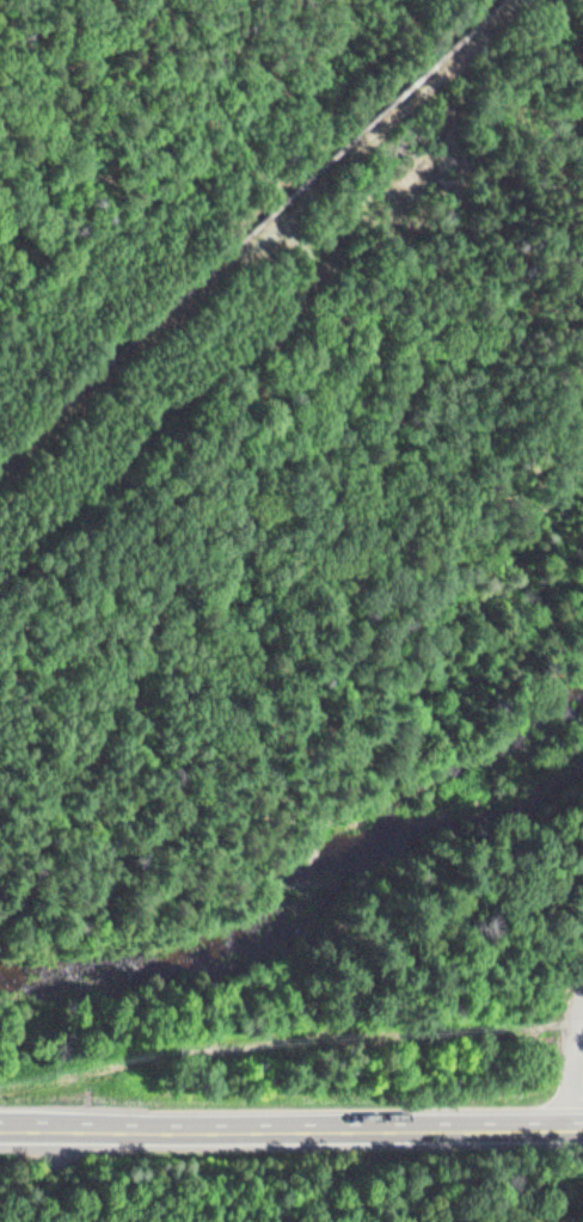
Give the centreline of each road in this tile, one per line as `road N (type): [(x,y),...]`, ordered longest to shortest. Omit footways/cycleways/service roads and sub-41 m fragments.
road 1 (track): [(0,486),(530,0)]
road 2 (track): [(0,769),(69,751),(143,655),(296,315),(303,270),(280,232)]
road 3 (secondary): [(578,1124),(0,1124)]

